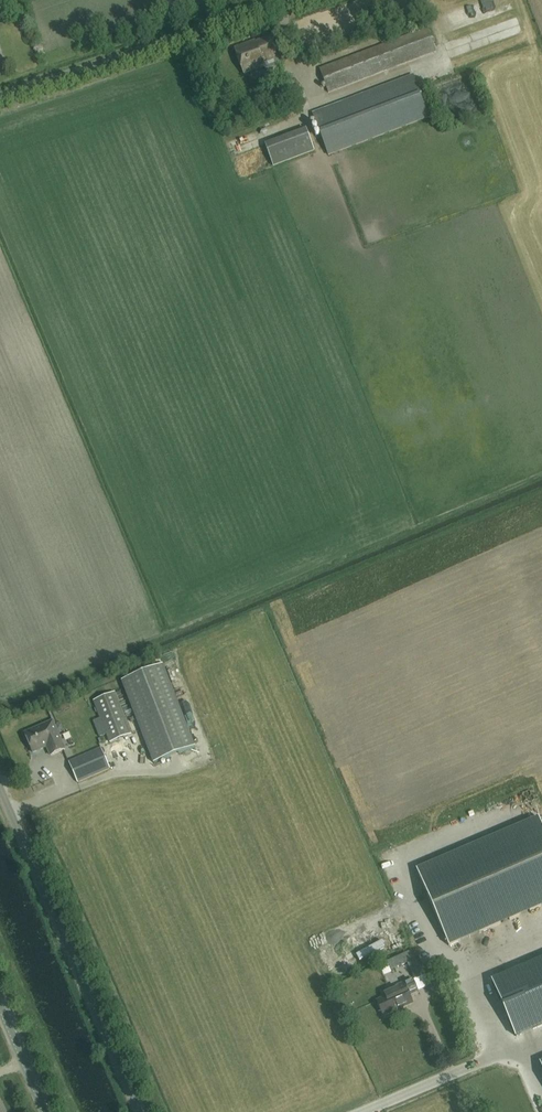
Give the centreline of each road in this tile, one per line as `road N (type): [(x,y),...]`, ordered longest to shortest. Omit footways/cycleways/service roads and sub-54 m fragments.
road 1 (unclassified): [(138,1111),(0,786)]
road 2 (tertiary): [(0,98),(293,0)]
road 3 (tertiary): [(48,1111),(0,1000)]

